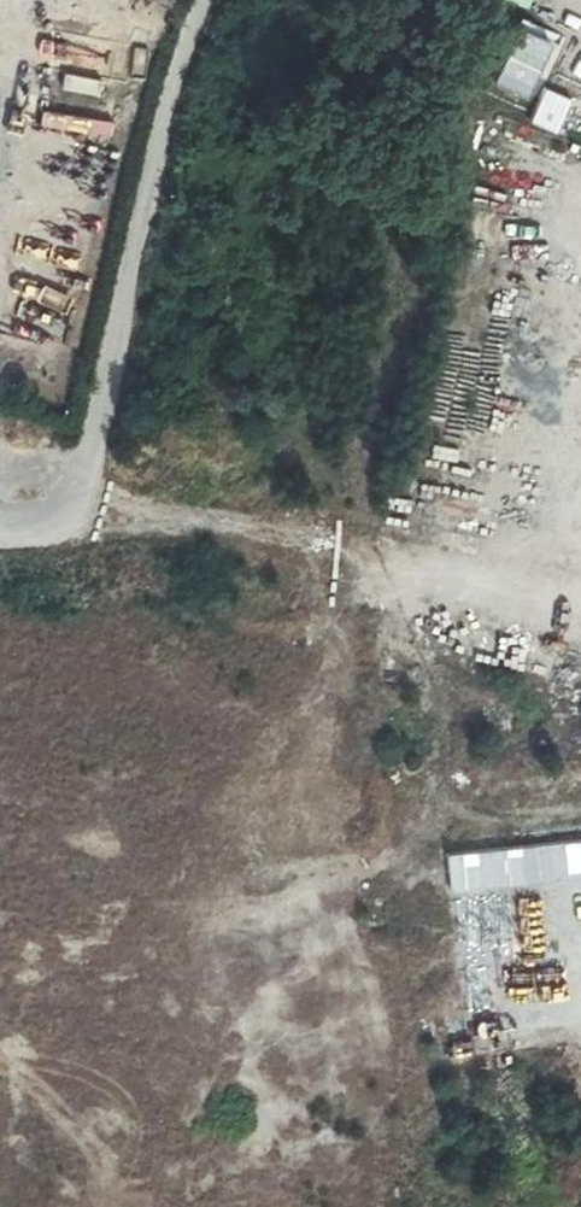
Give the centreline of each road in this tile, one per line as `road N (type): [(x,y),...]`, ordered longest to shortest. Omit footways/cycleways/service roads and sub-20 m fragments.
road 1 (track): [(580,627),(264,532),(66,508)]

